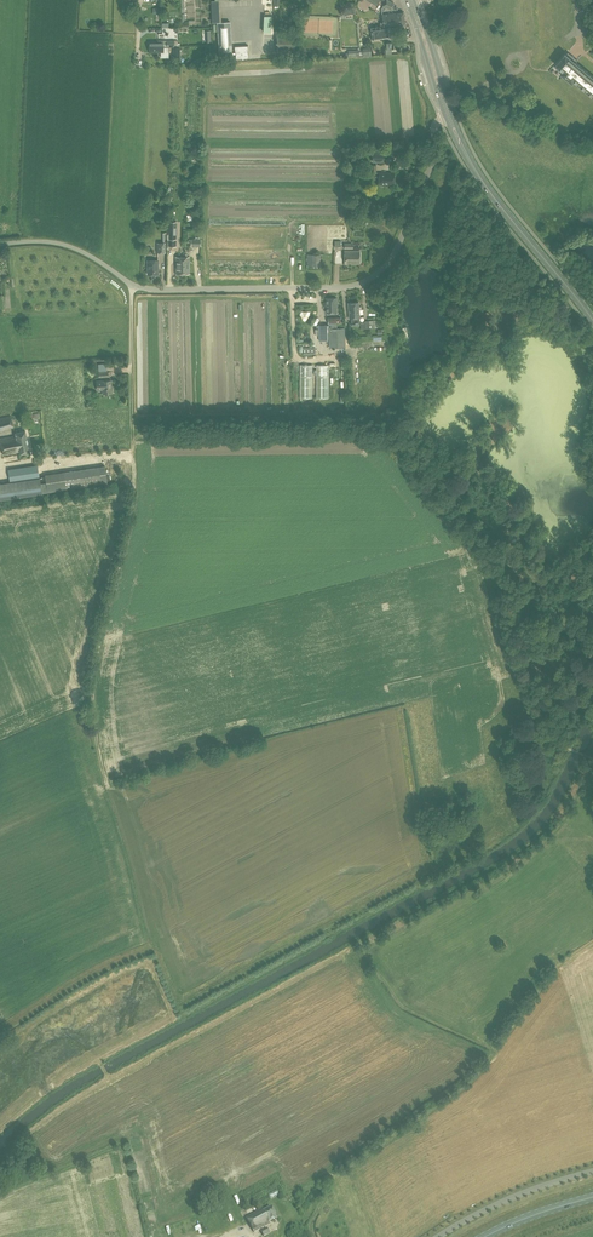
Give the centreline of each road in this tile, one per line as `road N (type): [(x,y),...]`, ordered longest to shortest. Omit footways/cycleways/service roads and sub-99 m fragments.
road 1 (track): [(132,284),(133,426),(382,436),(545,599)]
road 2 (unclassified): [(0,244),(71,247),(150,289),(356,285),(393,257),(432,161),(435,125),(449,116)]
road 3 (track): [(314,1236),(316,1214),(343,1173),(451,1103),(497,1053)]
road 4 (primary): [(592,322),(485,188),(449,116)]
road 5 (unclassified): [(592,1170),(502,1201),(437,1236)]

